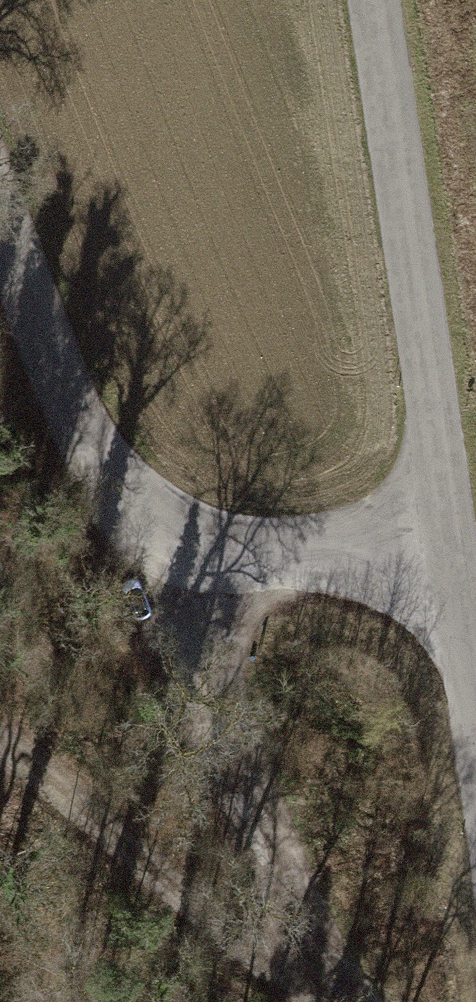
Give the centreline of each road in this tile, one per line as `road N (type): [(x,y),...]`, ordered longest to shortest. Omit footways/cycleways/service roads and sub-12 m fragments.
road 1 (tertiary): [(475,776),(364,0)]
road 2 (track): [(0,214),(41,329),(167,549),(438,542)]
road 3 (track): [(167,549),(342,1001)]
road 4 (track): [(332,991),(246,957),(138,868),(0,726)]

